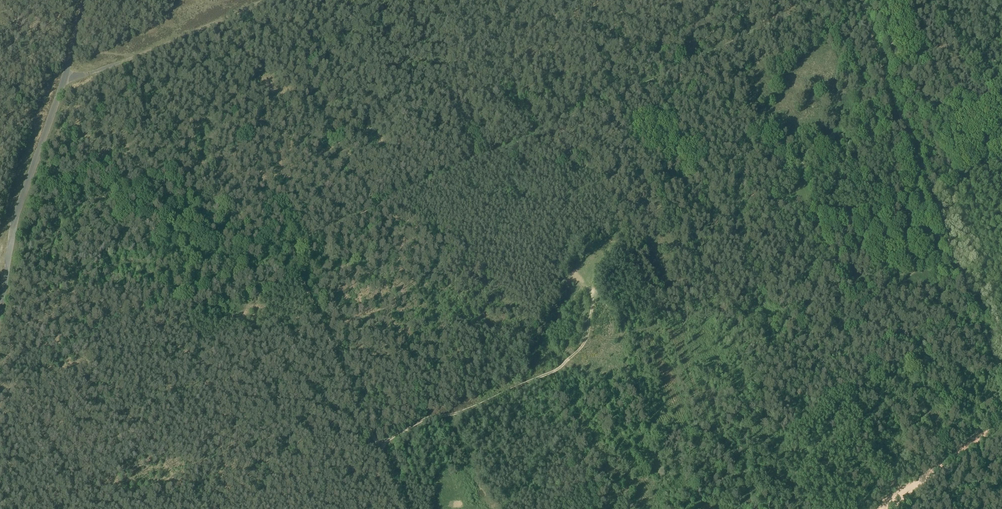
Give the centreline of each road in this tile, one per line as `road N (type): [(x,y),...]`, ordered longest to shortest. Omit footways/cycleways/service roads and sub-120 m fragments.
road 1 (track): [(378,443),(287,249),(828,0)]
road 2 (track): [(1001,368),(875,48),(864,0)]
road 3 (track): [(378,443),(562,364),(587,333),(592,290)]
road 4 (track): [(84,0),(15,253)]
road 5 (track): [(258,0),(134,56),(66,76)]
road 6 (track): [(378,443),(234,508)]
road 7 (track): [(1001,423),(887,508)]

